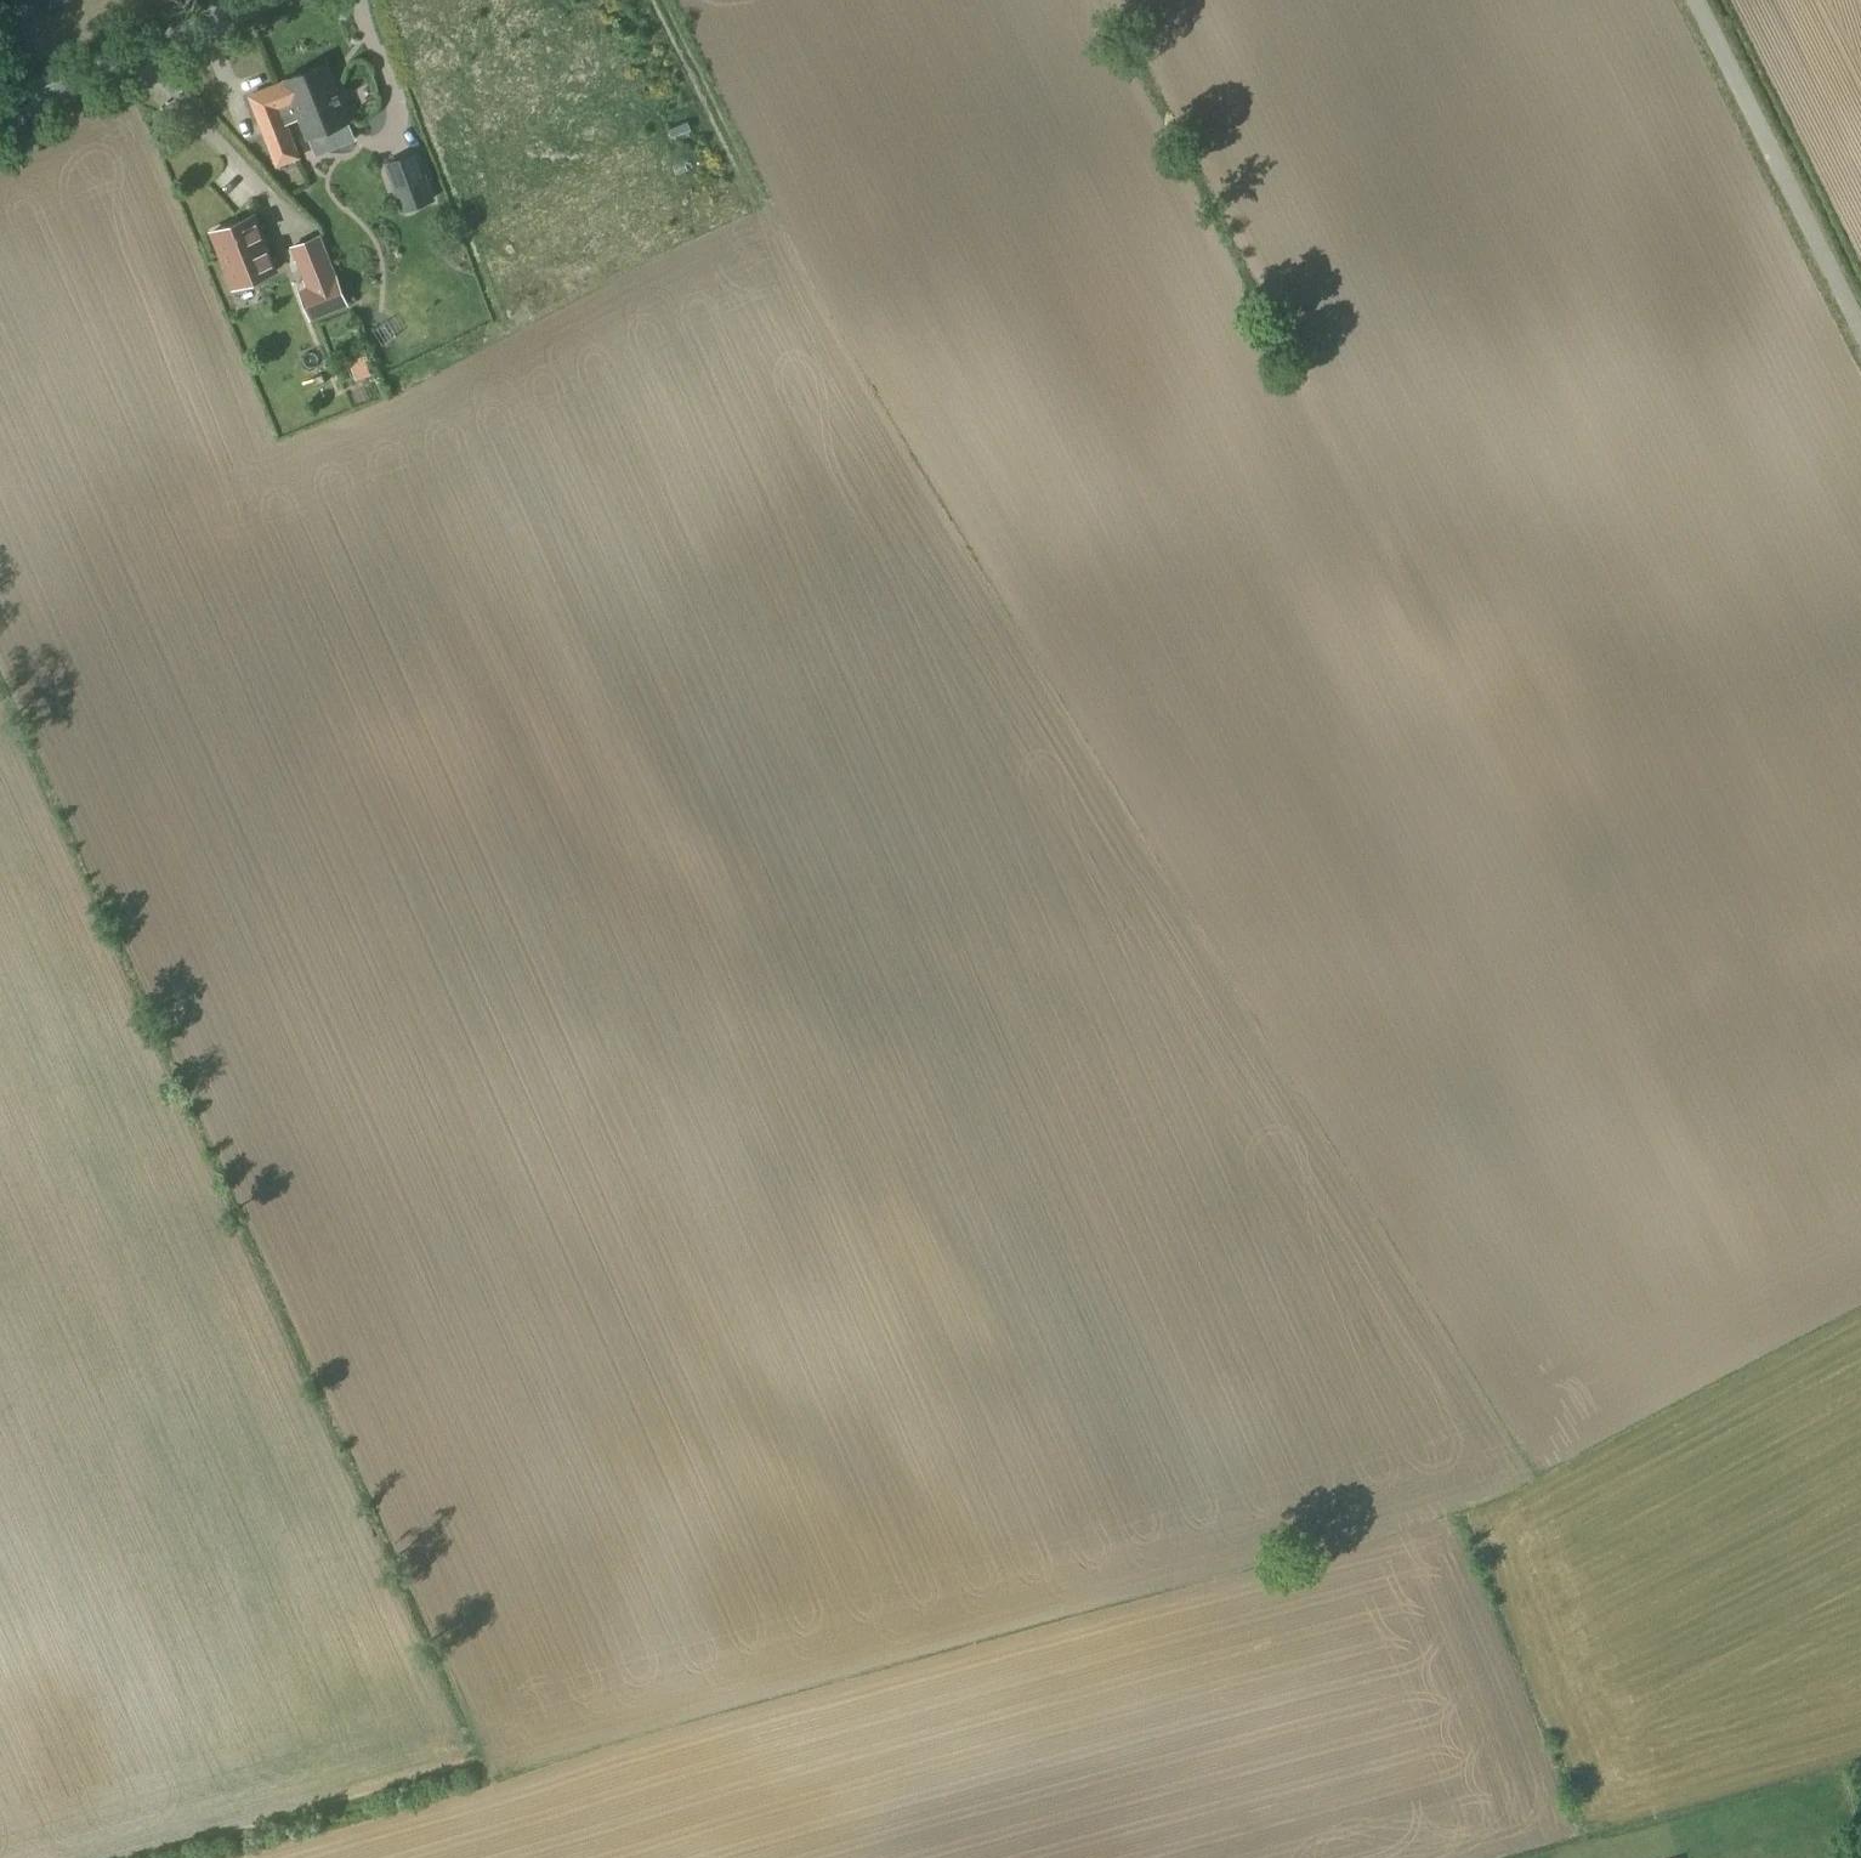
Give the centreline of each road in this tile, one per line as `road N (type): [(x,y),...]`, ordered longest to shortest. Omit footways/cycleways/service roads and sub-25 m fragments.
road 1 (unclassified): [(1696,0),(1860,327)]
road 2 (tertiary): [(0,128),(276,0)]

